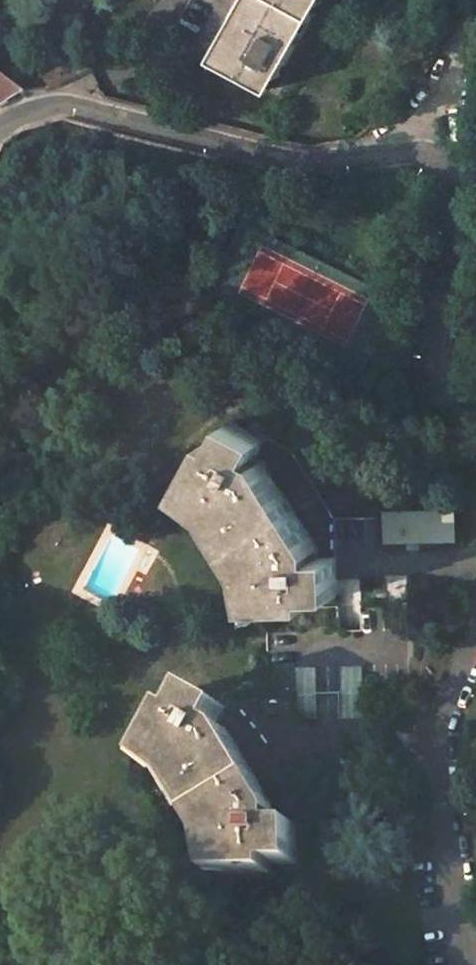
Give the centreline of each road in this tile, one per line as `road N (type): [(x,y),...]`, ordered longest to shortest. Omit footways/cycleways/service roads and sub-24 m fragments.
road 1 (residential): [(0,140),(14,123),(83,106),(315,164),(375,154),(417,120),(437,120)]
road 2 (residential): [(437,120),(458,206),(433,366),(451,391),(475,398)]
road 3 (residential): [(437,120),(461,0)]

